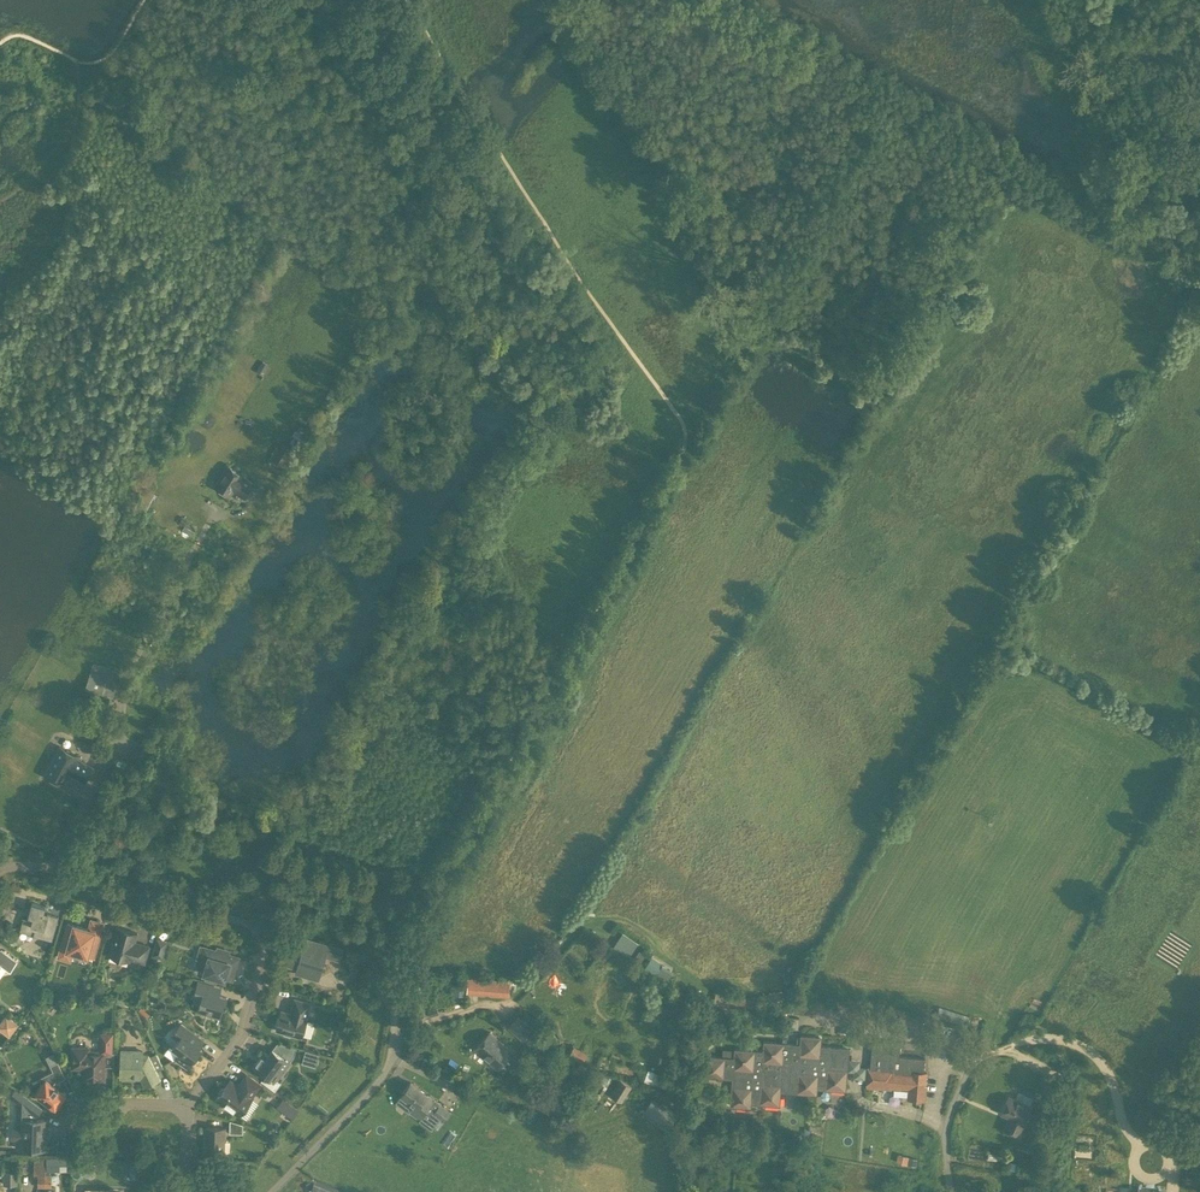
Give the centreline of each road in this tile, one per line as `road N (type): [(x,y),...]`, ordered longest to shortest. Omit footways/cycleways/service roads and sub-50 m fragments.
road 1 (residential): [(0,870),(50,869),(262,934),(241,1035),(187,1107)]
road 2 (track): [(989,1055),(1038,1038),(1090,1051),(1133,1137),(1167,1153),(1165,1174),(1143,1177),(1134,1150)]
road 3 (residential): [(272,1191),(394,1060),(398,1033)]
road 4 (unclassified): [(950,1191),(946,1150),(955,1103),(968,1072),(989,1055)]

